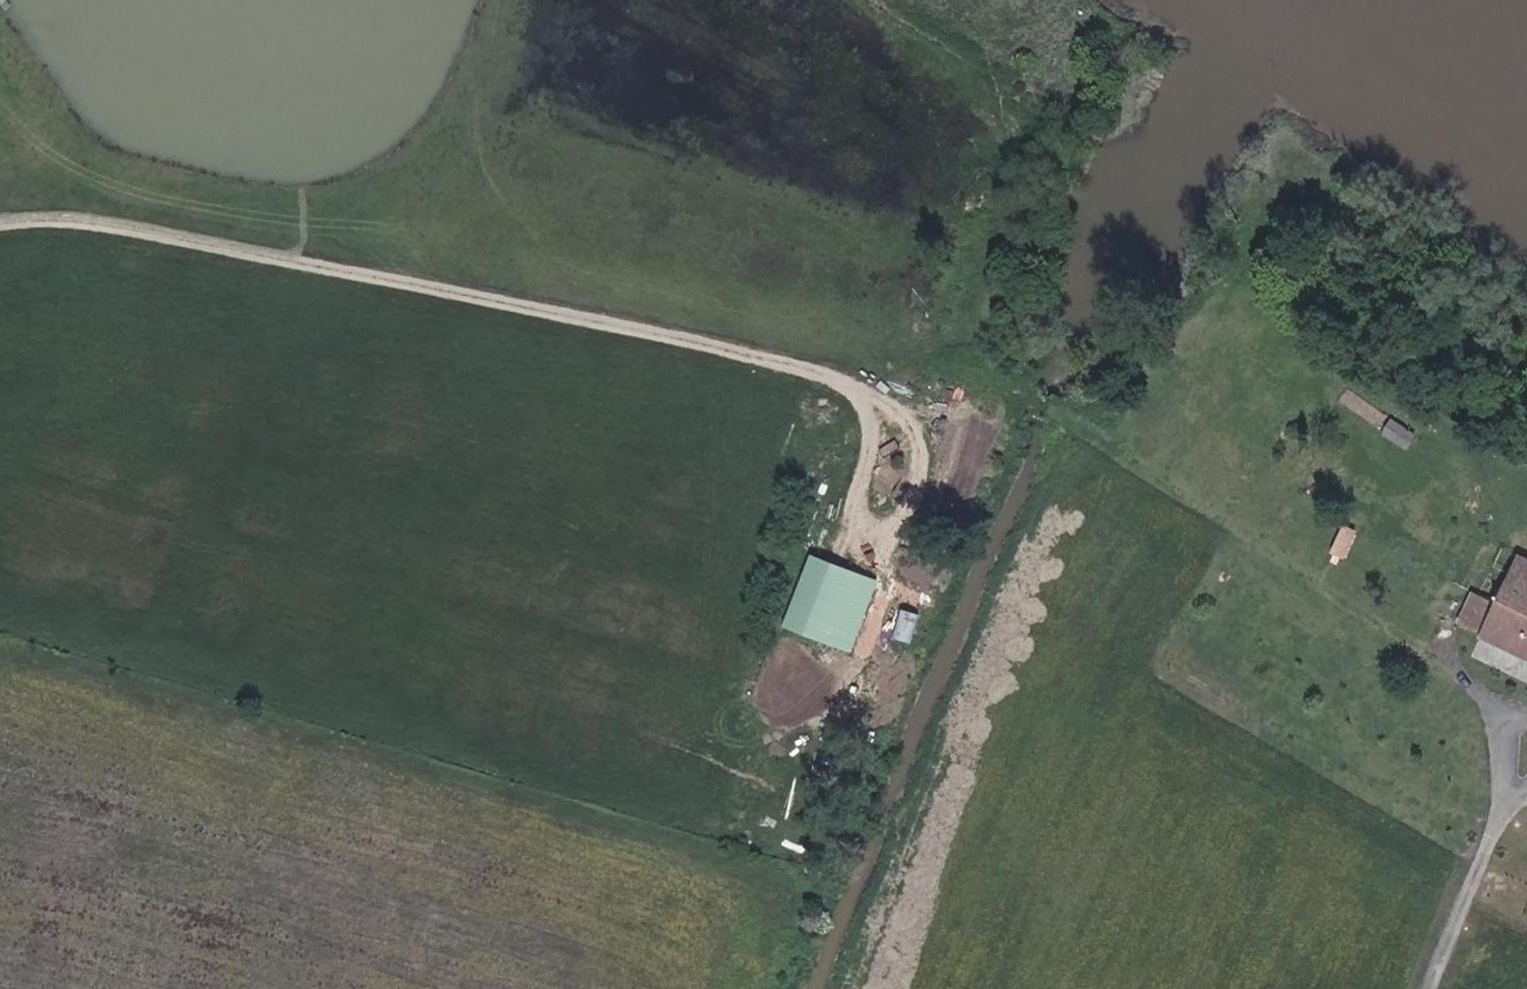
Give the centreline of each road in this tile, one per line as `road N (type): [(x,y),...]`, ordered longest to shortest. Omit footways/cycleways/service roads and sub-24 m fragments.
road 1 (track): [(1432,988),(1503,821),(1507,745),(1492,691),(1358,612),(1070,417),(1031,403),(434,284),(161,252),(0,255)]

